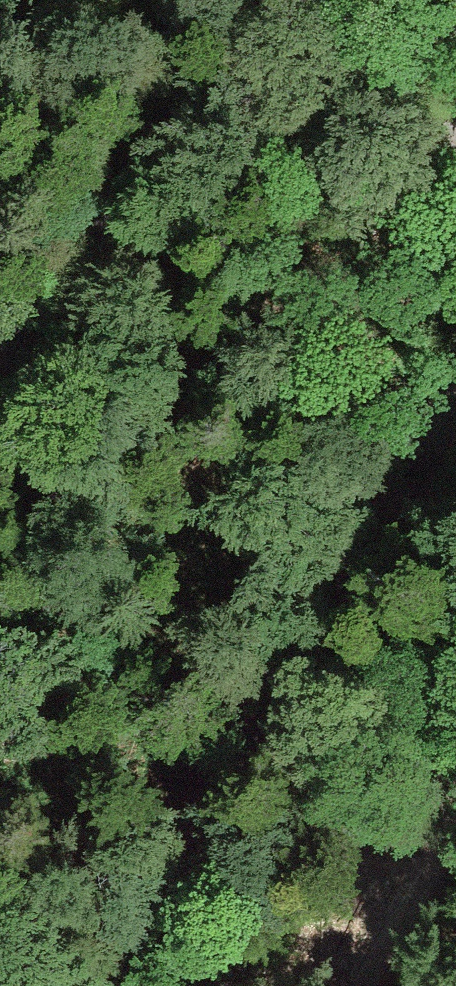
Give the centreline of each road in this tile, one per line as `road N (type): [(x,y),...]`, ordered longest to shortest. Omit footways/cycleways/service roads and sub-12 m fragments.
road 1 (unclassified): [(105,985),(455,391)]
road 2 (unclassified): [(455,132),(418,90),(338,72),(275,80),(183,133),(109,208),(0,357)]
road 3 (track): [(350,985),(455,781)]

